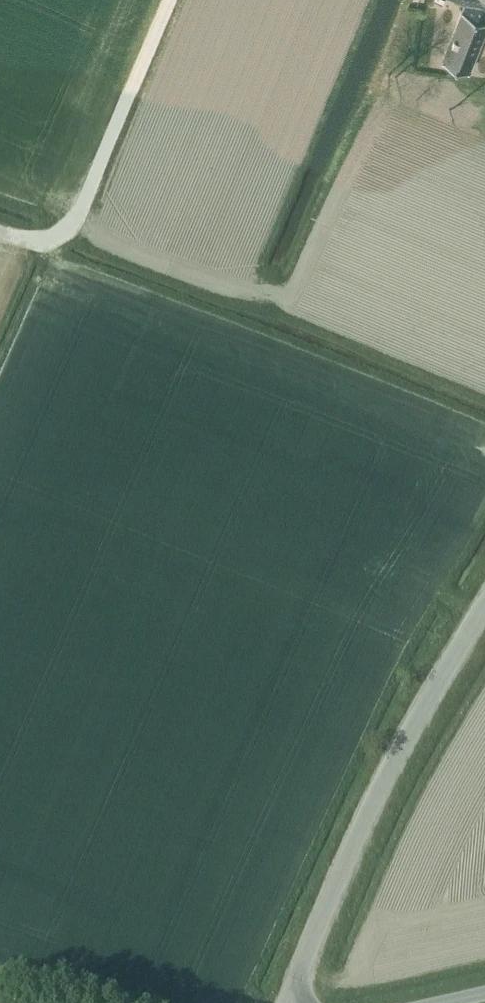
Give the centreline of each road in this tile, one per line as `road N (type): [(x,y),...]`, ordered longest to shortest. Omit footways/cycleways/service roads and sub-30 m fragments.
road 1 (tertiary): [(286,1002),(400,746),(484,610)]
road 2 (track): [(169,0),(66,229),(46,239),(0,230)]

